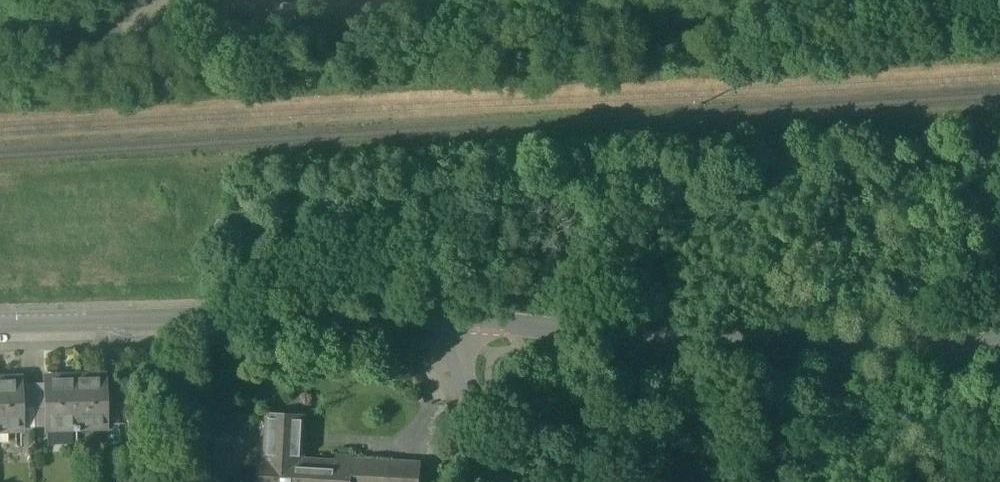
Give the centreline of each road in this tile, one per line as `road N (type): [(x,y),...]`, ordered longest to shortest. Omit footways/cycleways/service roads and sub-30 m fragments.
road 1 (tertiary): [(446,319),(891,353),(999,342)]
road 2 (tertiary): [(0,324),(446,319)]
road 3 (tertiary): [(446,319),(501,481)]

